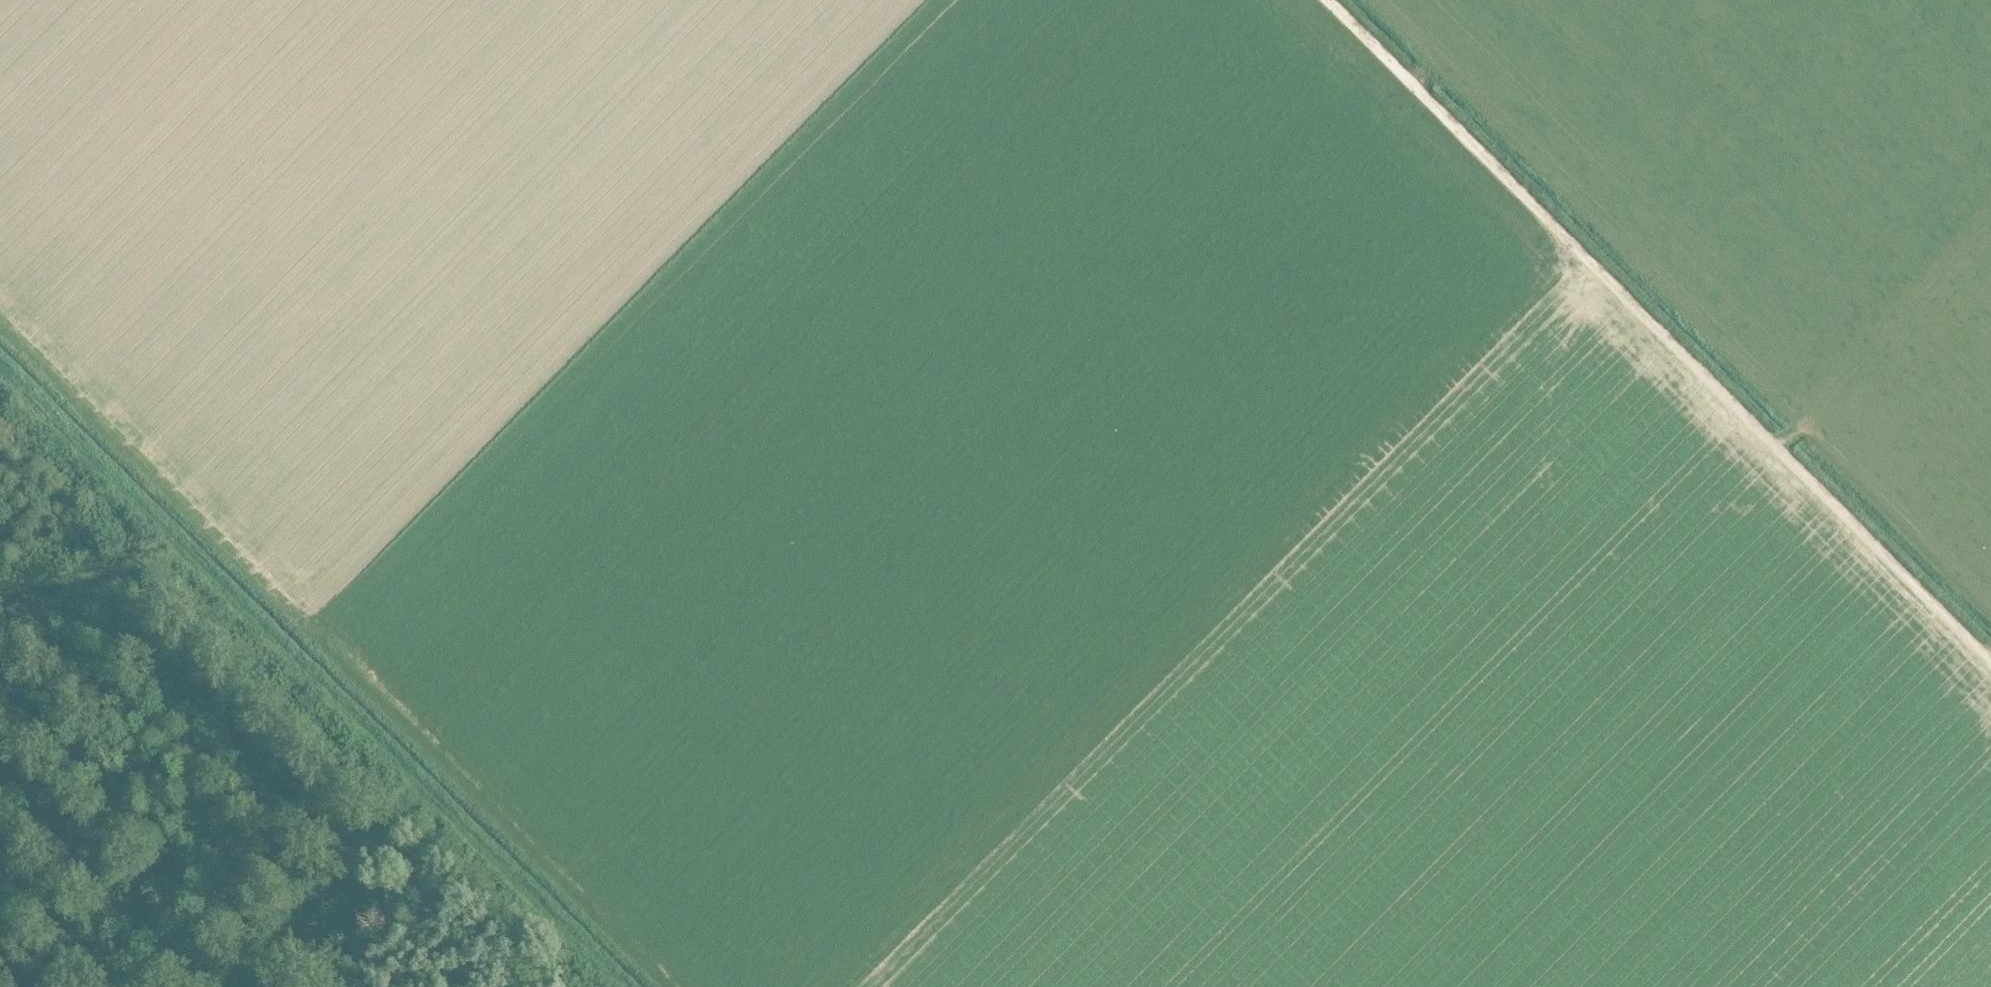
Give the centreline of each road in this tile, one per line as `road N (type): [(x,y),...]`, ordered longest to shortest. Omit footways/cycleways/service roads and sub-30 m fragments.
road 1 (track): [(1981,669),(1306,0)]

